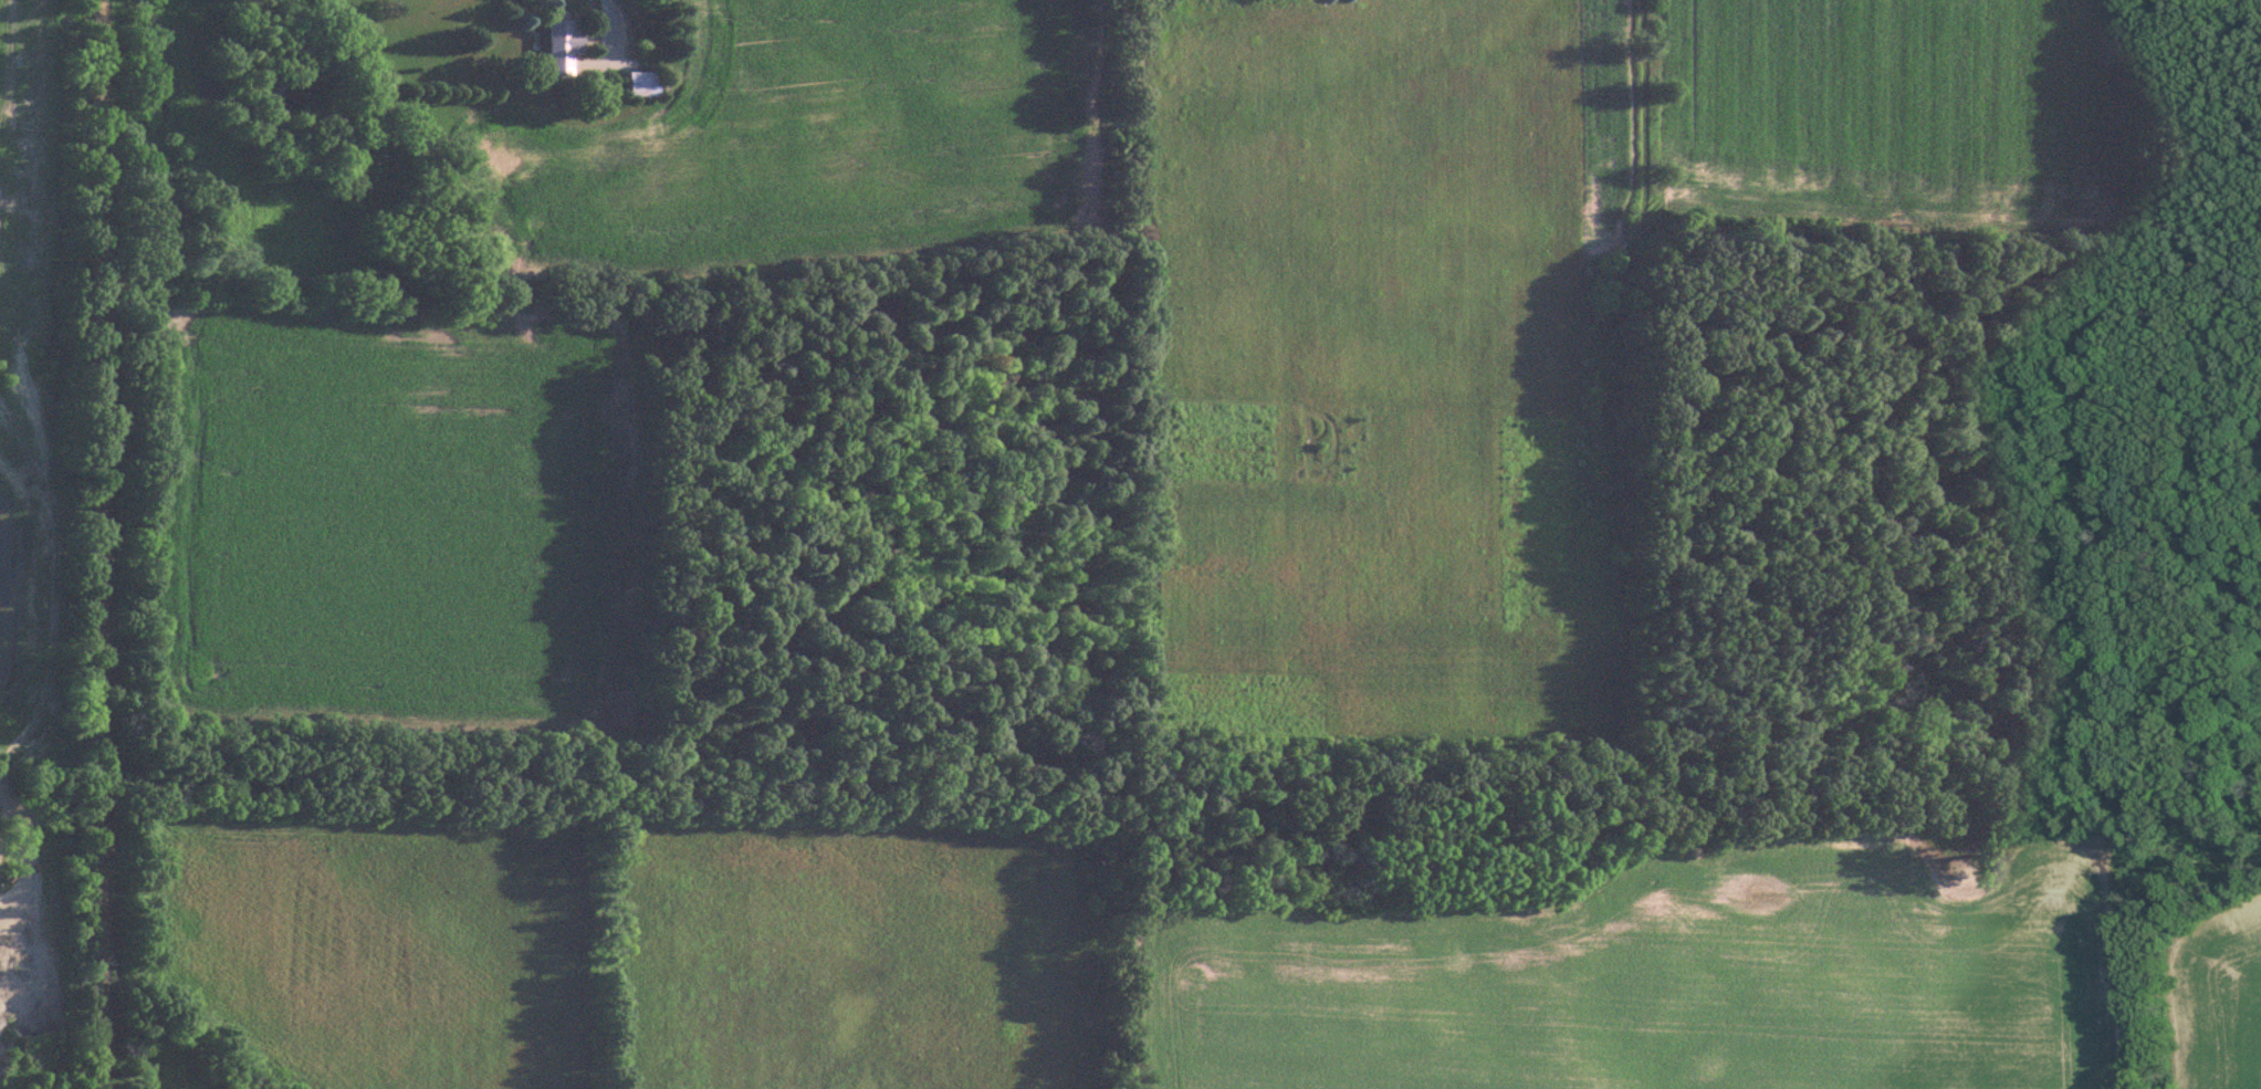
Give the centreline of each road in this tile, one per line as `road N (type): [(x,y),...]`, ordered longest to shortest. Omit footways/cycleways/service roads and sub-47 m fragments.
road 1 (residential): [(100,1088),(101,0)]

